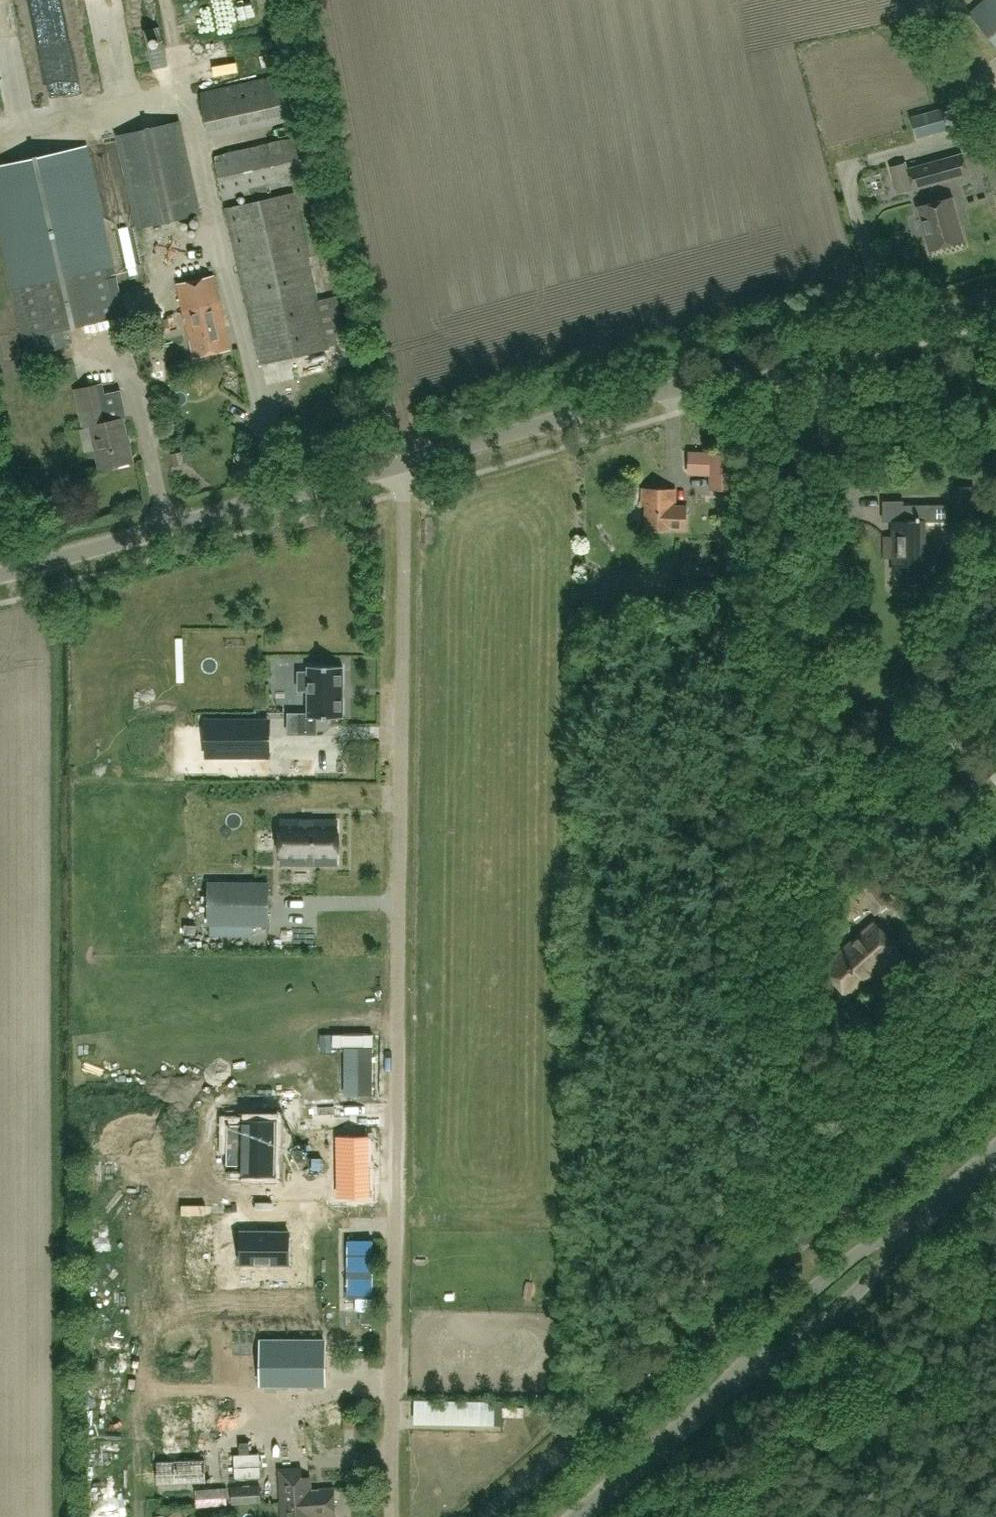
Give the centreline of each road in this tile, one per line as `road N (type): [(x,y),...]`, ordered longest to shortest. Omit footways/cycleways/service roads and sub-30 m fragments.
road 1 (unclassified): [(401,464),(391,1516)]
road 2 (unclassified): [(401,464),(995,292)]
road 3 (unclassified): [(0,573),(401,464)]
road 4 (tertiary): [(579,1516),(755,1363)]
road 5 (tertiary): [(909,1229),(853,1254),(786,1312),(755,1363)]
road 6 (tertiary): [(755,1363),(804,1337),(877,1272),(909,1229)]

